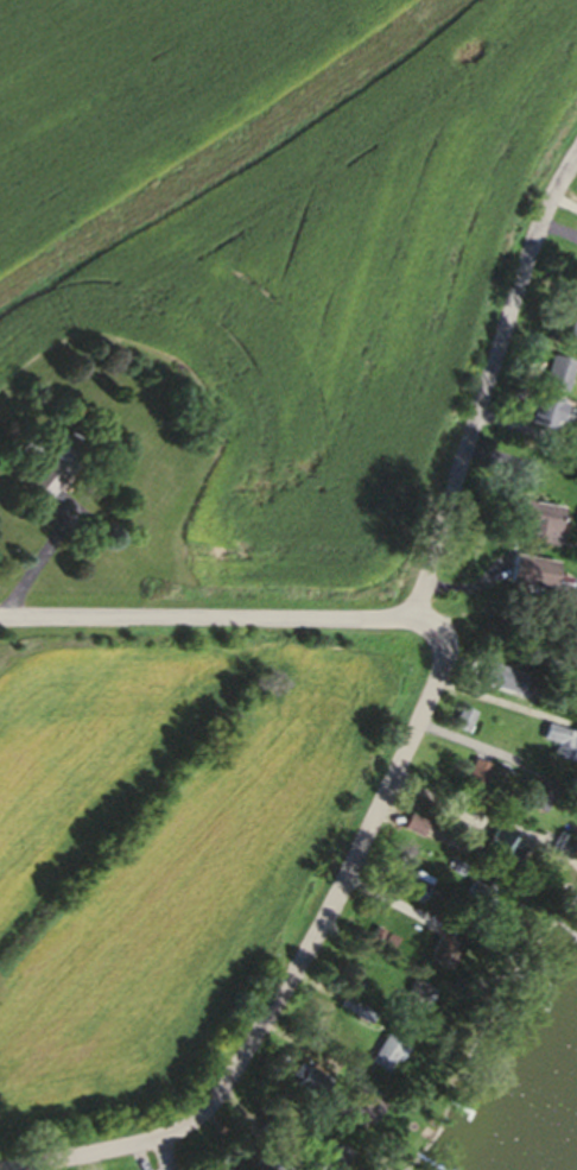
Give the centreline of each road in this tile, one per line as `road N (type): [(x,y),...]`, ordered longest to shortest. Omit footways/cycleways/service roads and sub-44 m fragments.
road 1 (residential): [(15,1169),(169,1137),(218,1099),(343,894),(442,684),(445,643),(417,621),(0,612)]
road 2 (residential): [(417,621),(518,298),(576,165)]

